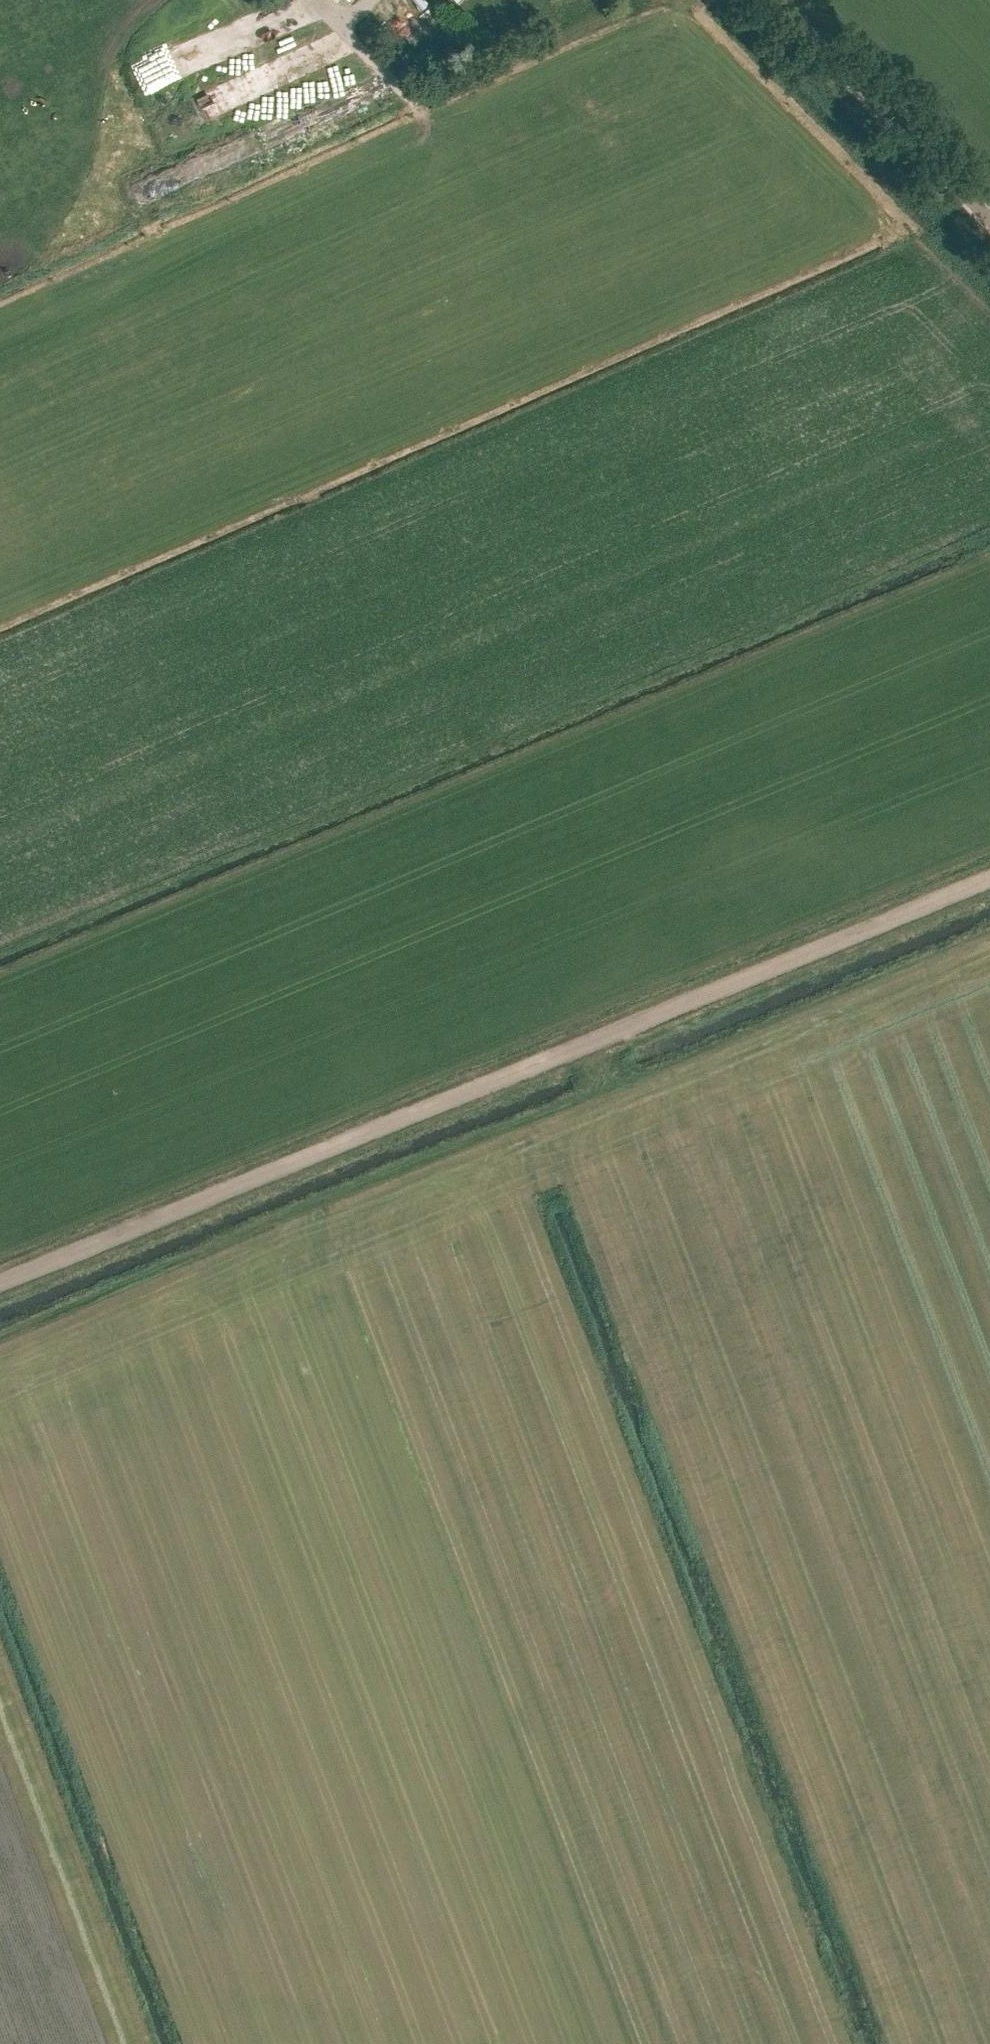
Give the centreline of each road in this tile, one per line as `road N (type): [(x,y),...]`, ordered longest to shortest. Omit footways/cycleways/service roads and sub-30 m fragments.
road 1 (unclassified): [(0,1285),(989,878)]
road 2 (unclassified): [(989,220),(773,0)]

